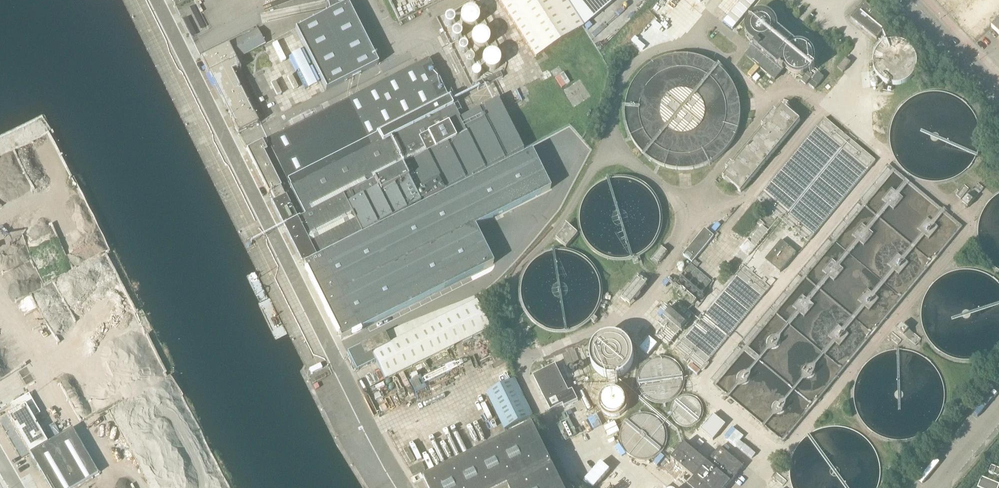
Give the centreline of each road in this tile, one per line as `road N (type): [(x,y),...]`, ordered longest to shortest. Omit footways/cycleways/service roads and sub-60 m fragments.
road 1 (unclassified): [(405,487),(157,0)]

